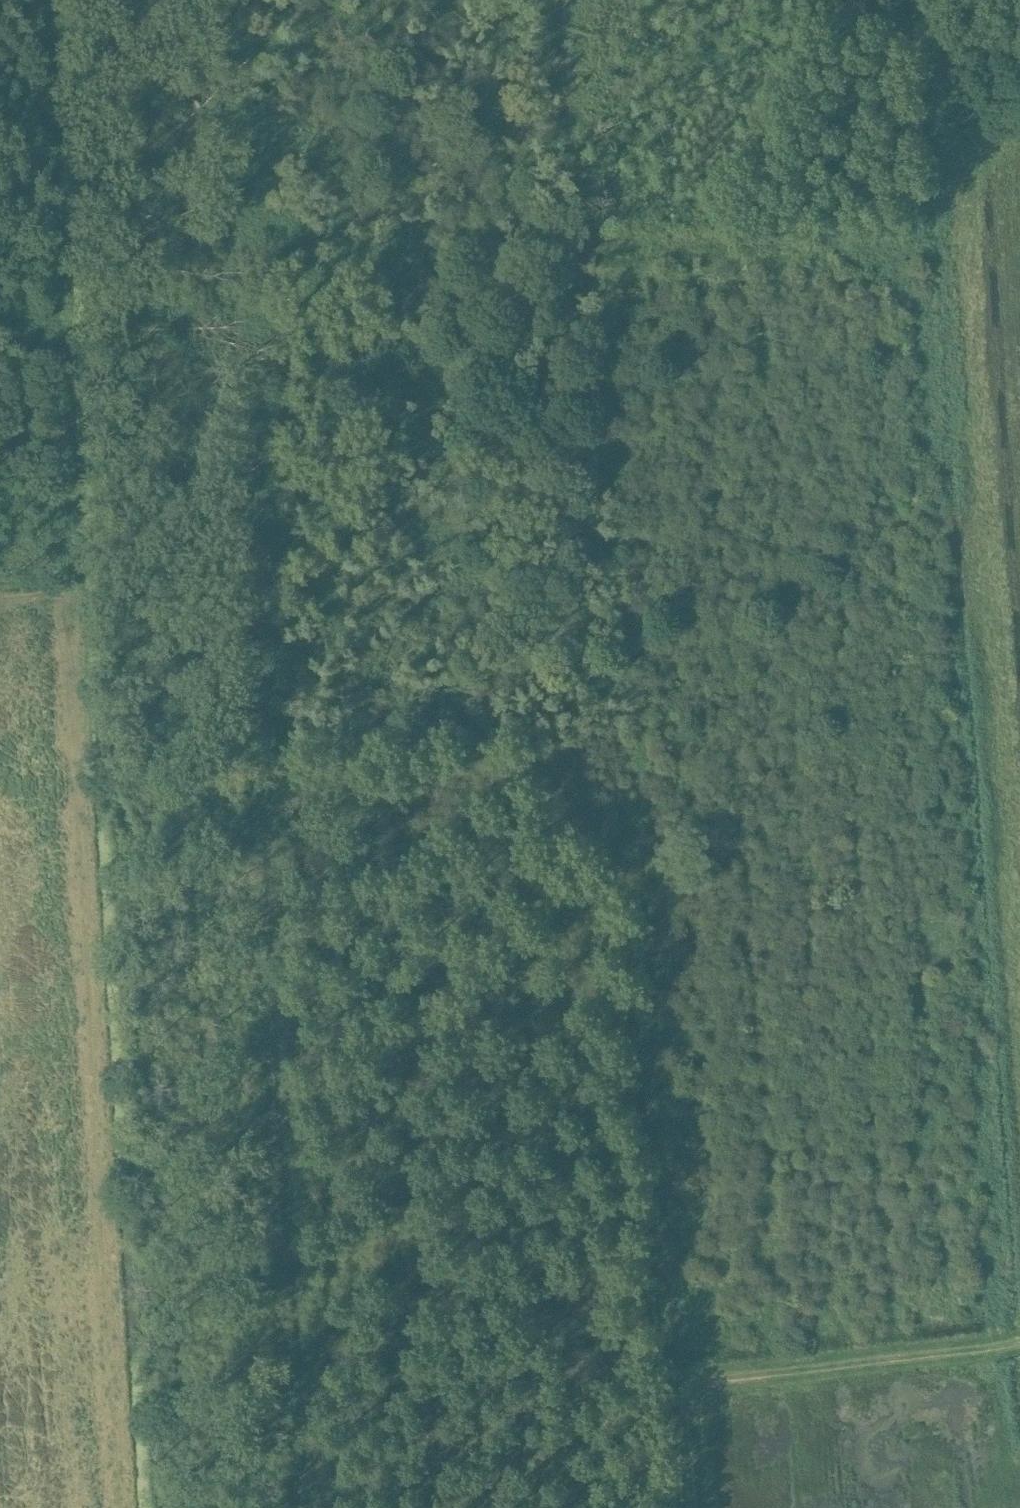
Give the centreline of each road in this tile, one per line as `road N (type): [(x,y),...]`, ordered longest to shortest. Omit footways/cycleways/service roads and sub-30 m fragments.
road 1 (track): [(692,1507),(683,1399),(690,1388),(989,1354),(1019,1340)]

